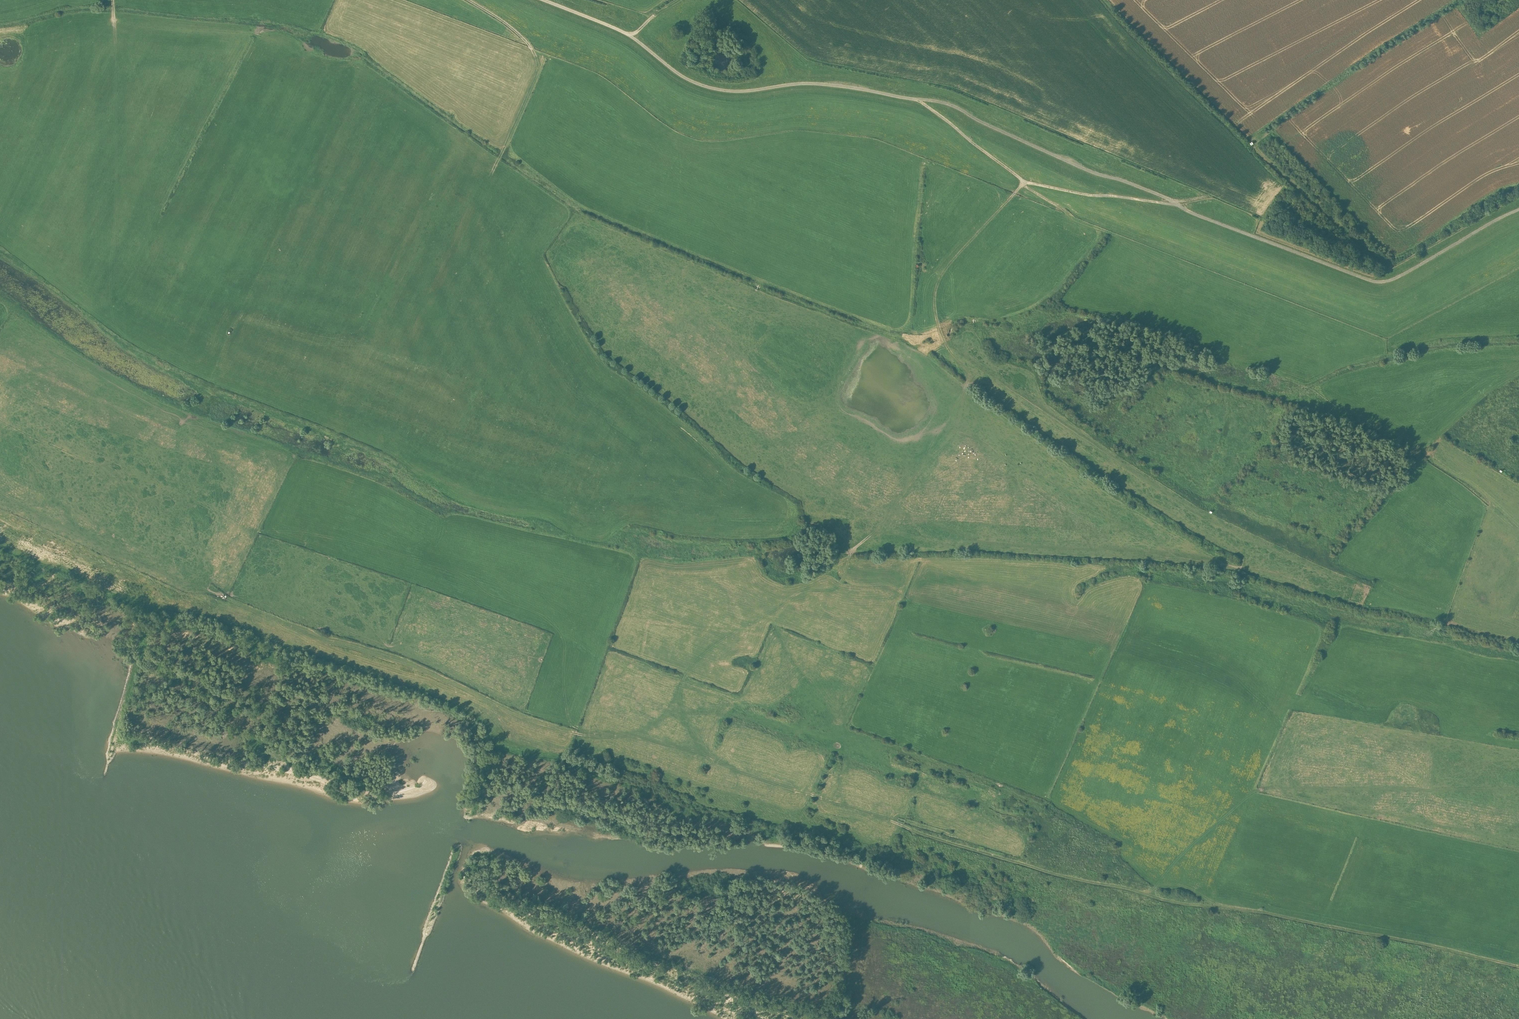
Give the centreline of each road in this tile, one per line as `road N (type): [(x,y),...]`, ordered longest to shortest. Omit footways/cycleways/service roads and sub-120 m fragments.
road 1 (track): [(544,0),(630,36),(686,79),(719,90),(838,85),(946,104),(1093,172),(1373,282),(1388,281),(1518,209)]
road 2 (track): [(0,430),(76,531),(137,564),(404,659),(514,711),(601,733),(653,736),(902,825)]
road 3 (track): [(1024,182),(940,277),(934,303),(948,346),(1178,502),(1370,588)]
road 4 (track): [(1518,967),(1087,882),(902,825)]
road 5 (track): [(916,99),(1024,182),(1168,203),(1209,196)]

